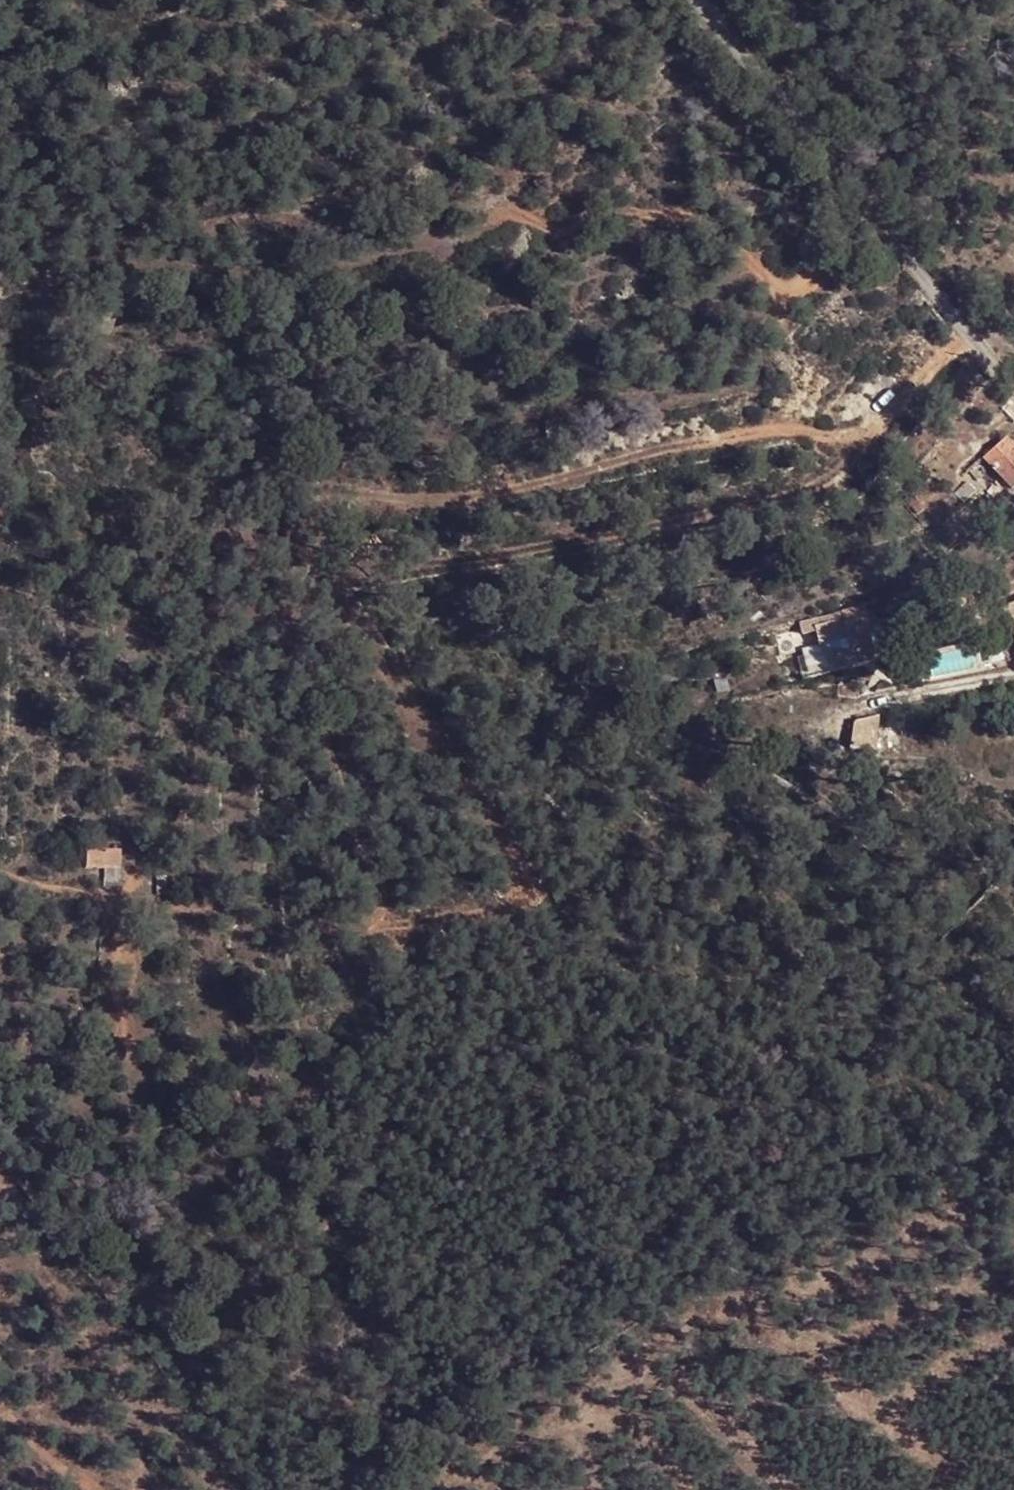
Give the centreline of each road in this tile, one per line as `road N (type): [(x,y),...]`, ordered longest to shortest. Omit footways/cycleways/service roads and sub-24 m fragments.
road 1 (residential): [(1013,368),(712,0)]

